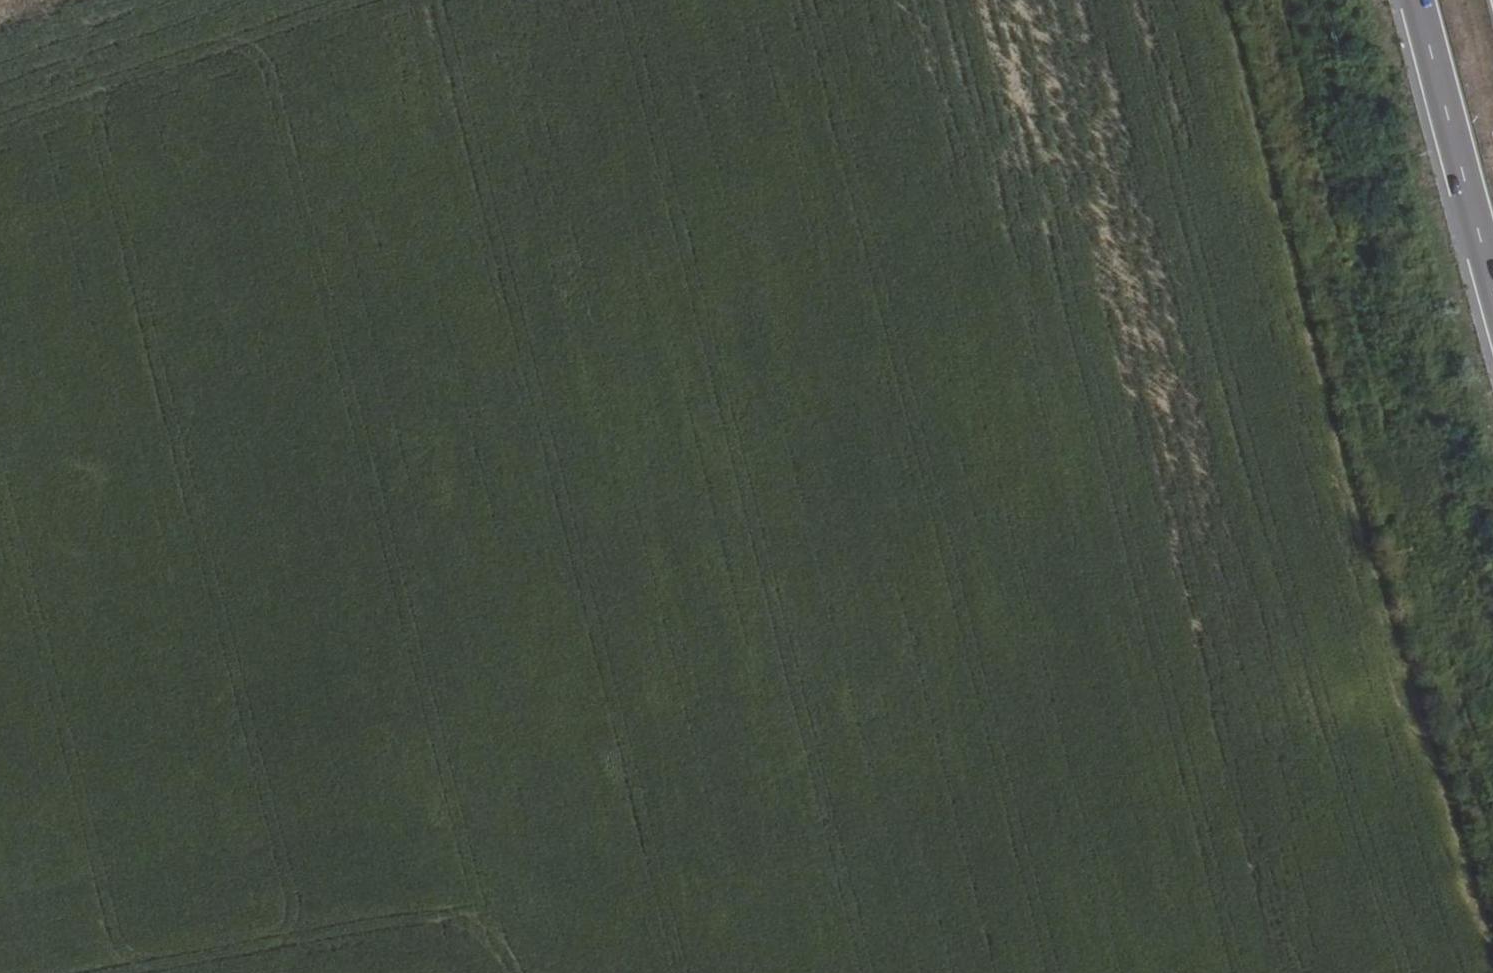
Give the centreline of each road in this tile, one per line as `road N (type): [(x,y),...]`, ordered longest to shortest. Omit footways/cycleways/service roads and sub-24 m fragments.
road 1 (motorway): [(1425,0),(1492,268)]

